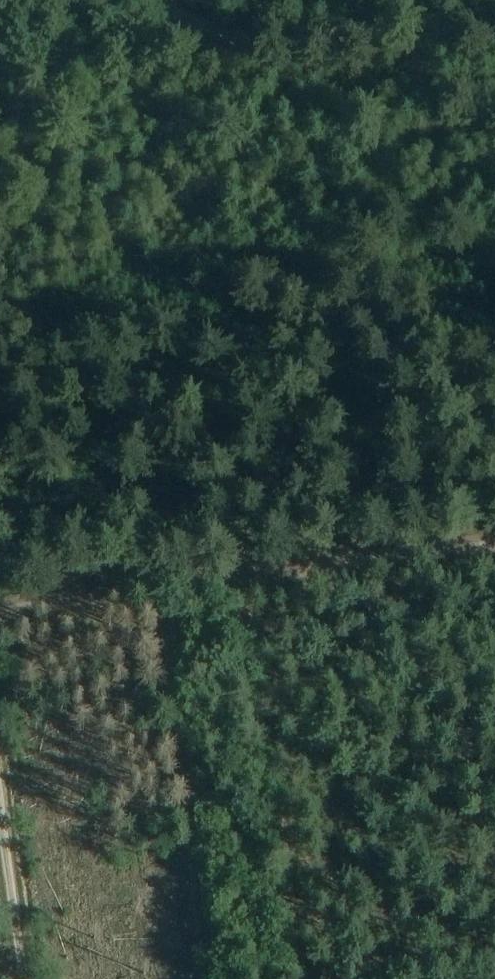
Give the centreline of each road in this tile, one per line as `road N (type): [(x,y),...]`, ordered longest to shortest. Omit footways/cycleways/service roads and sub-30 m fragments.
road 1 (track): [(159,0),(206,28),(250,41),(494,9)]
road 2 (track): [(154,582),(494,539)]
road 3 (track): [(27,978),(0,775)]

